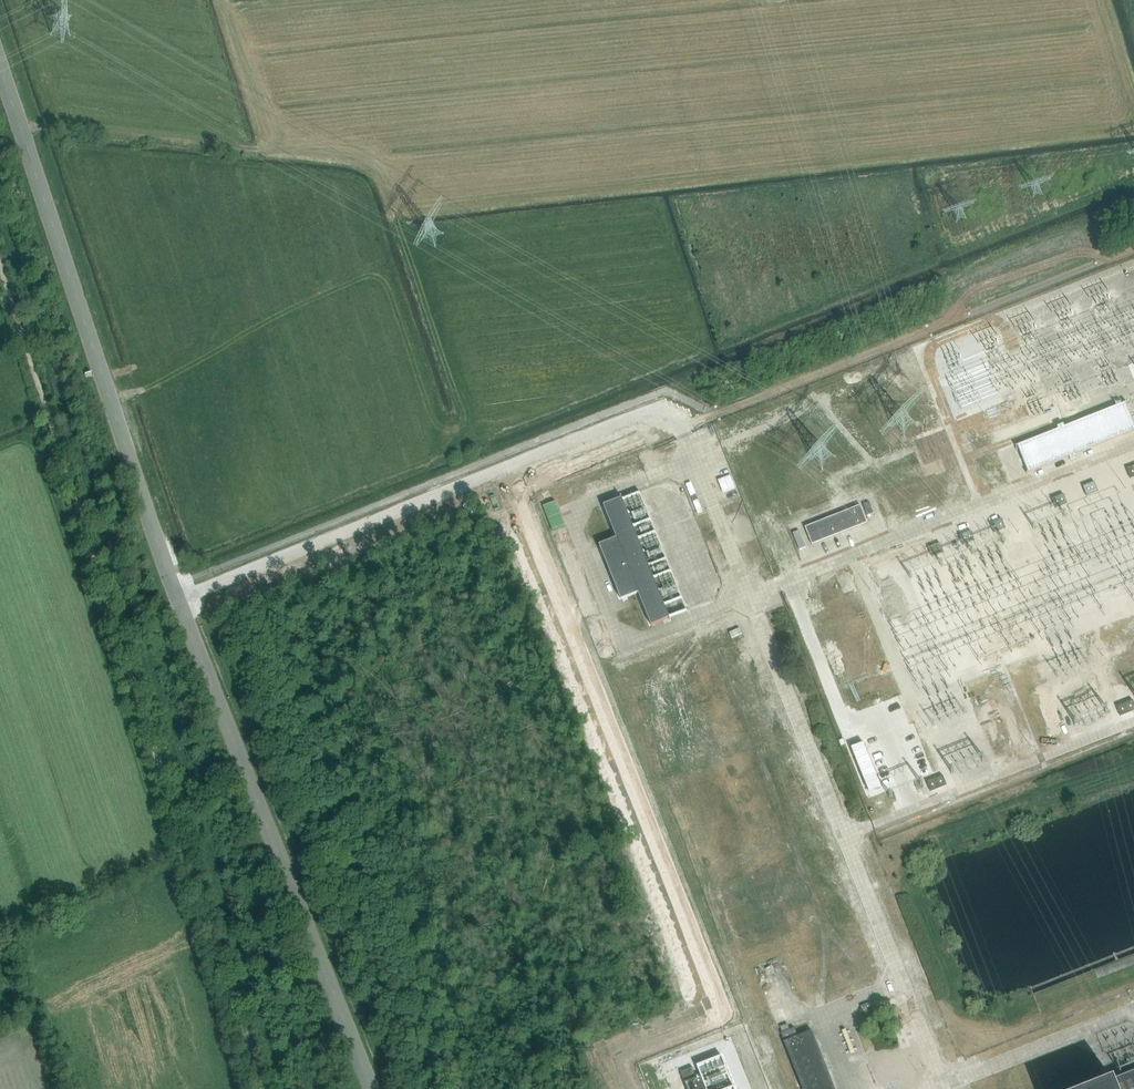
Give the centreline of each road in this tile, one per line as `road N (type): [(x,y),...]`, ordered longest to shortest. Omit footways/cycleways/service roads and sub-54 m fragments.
road 1 (unclassified): [(373,1088),(173,586),(0,62)]
road 2 (track): [(0,274),(268,1088)]

